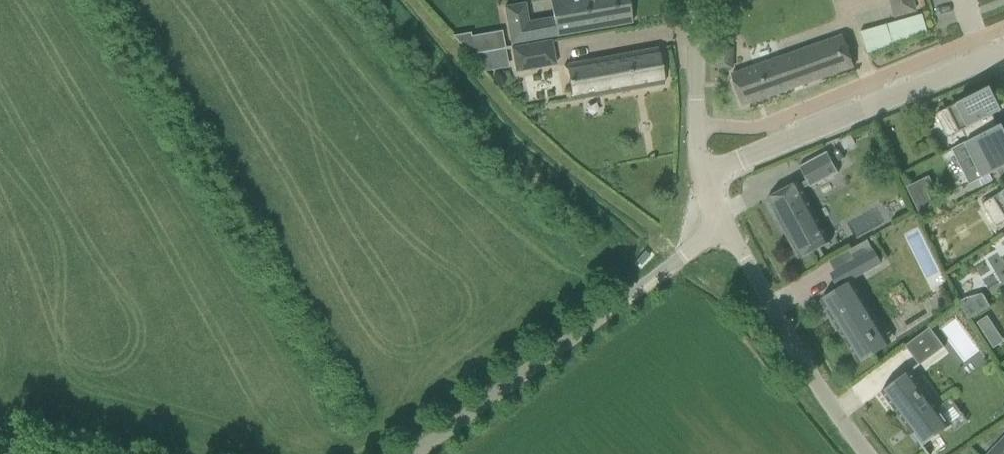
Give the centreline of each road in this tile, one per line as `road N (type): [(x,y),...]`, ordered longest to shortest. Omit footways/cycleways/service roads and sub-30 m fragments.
road 1 (unclassified): [(409,453),(720,230)]
road 2 (residential): [(1003,47),(701,177)]
road 3 (unclassified): [(863,453),(720,230)]
road 4 (unclassified): [(701,177),(699,0)]

